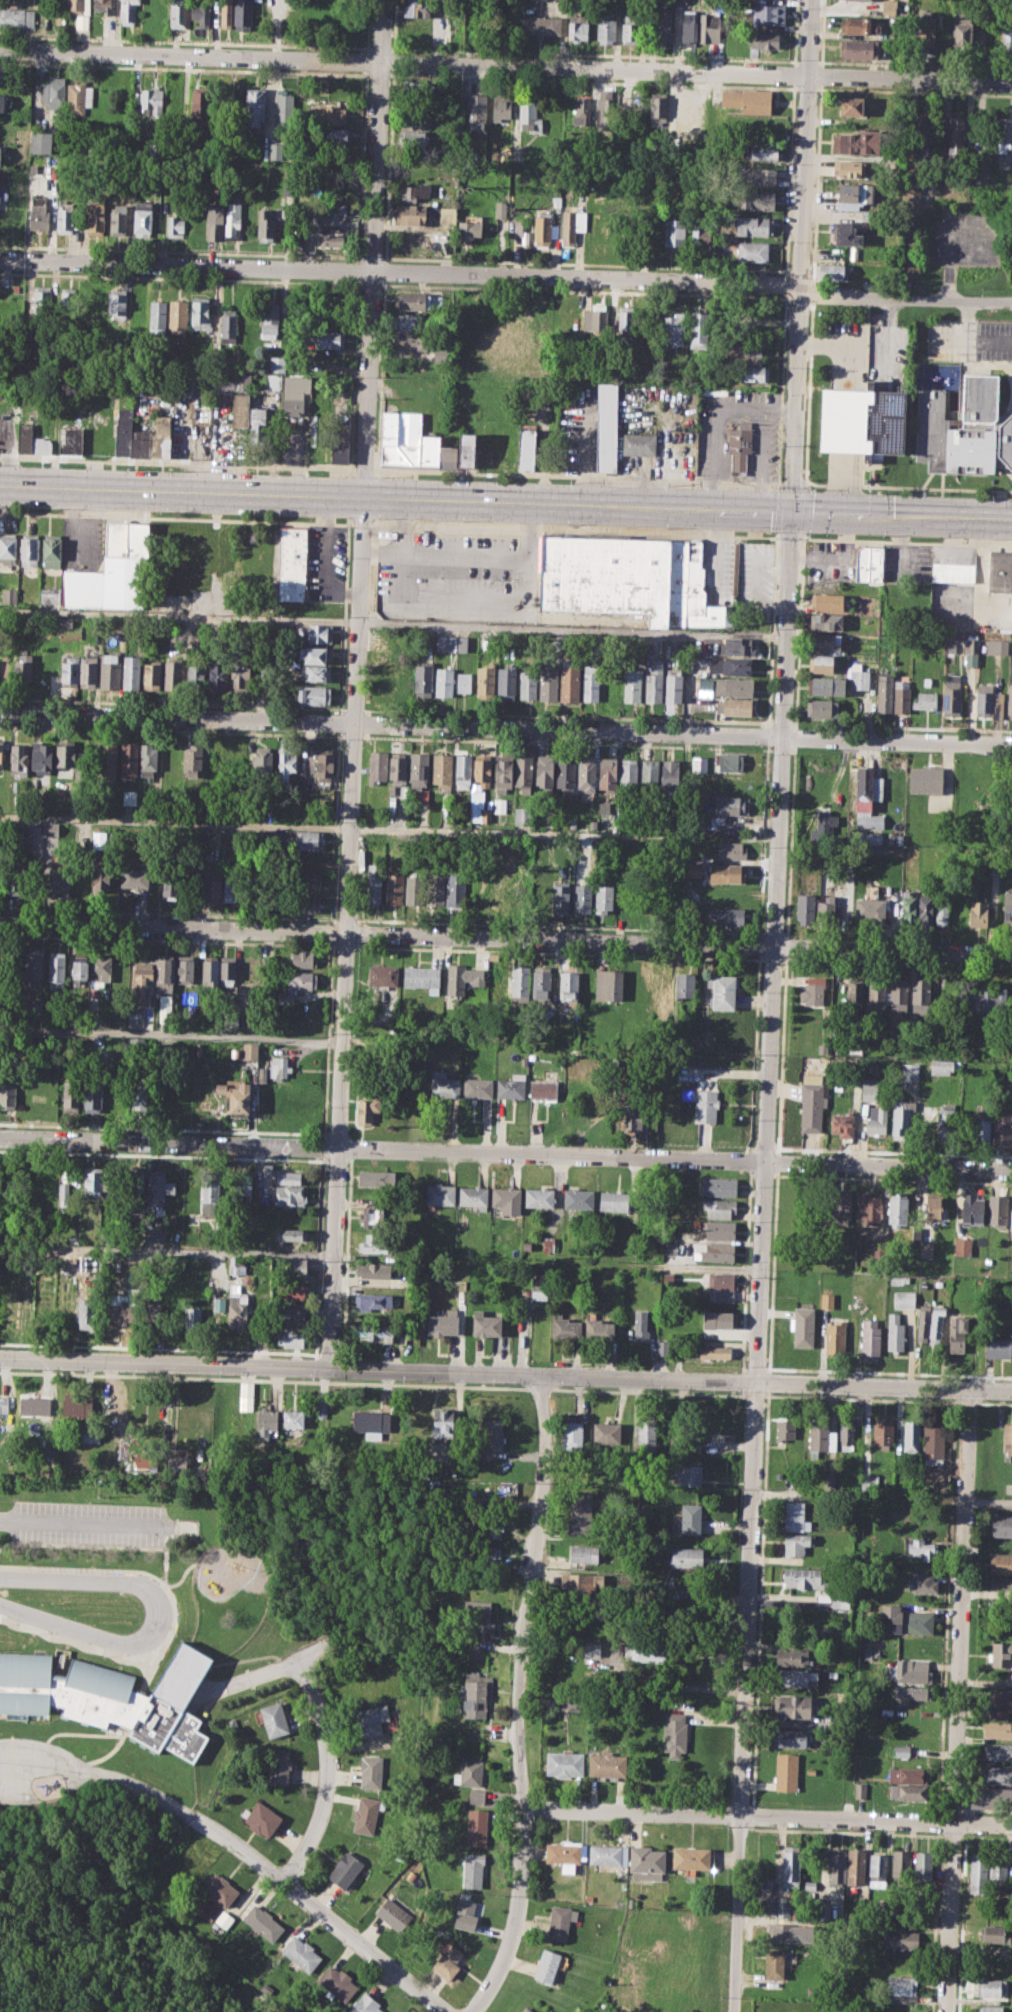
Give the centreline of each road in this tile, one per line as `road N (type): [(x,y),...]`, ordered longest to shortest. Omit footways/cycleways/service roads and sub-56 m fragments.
road 1 (tertiary): [(811,0),(755,1383)]
road 2 (residential): [(381,0),(330,1368)]
road 3 (residential): [(0,51),(1011,84)]
road 4 (residential): [(0,922),(1011,954)]
road 5 (residential): [(0,712),(1011,744)]
road 6 (secondary): [(1011,516),(0,485)]
road 7 (residential): [(0,1137),(1011,1168)]
road 8 (residential): [(0,262),(801,284)]
road 9 (tertiary): [(0,1358),(755,1383)]
road 10 (residential): [(544,1376),(544,1467),(517,1730),(520,1888),(513,1933),(472,2011)]
road 11 (residential): [(755,1383),(732,2011)]
road 12 (residential): [(968,1391),(947,2011)]
road 13 (residential): [(522,1807),(1011,1825)]
road 14 (residential): [(193,1817),(450,2011)]
road 15 (tertiary): [(755,1383),(1011,1393)]
road 16 (residential): [(800,295),(1011,301)]
road 17 (residential): [(312,1694),(324,1738),(324,1792),(311,1839),(282,1881)]

